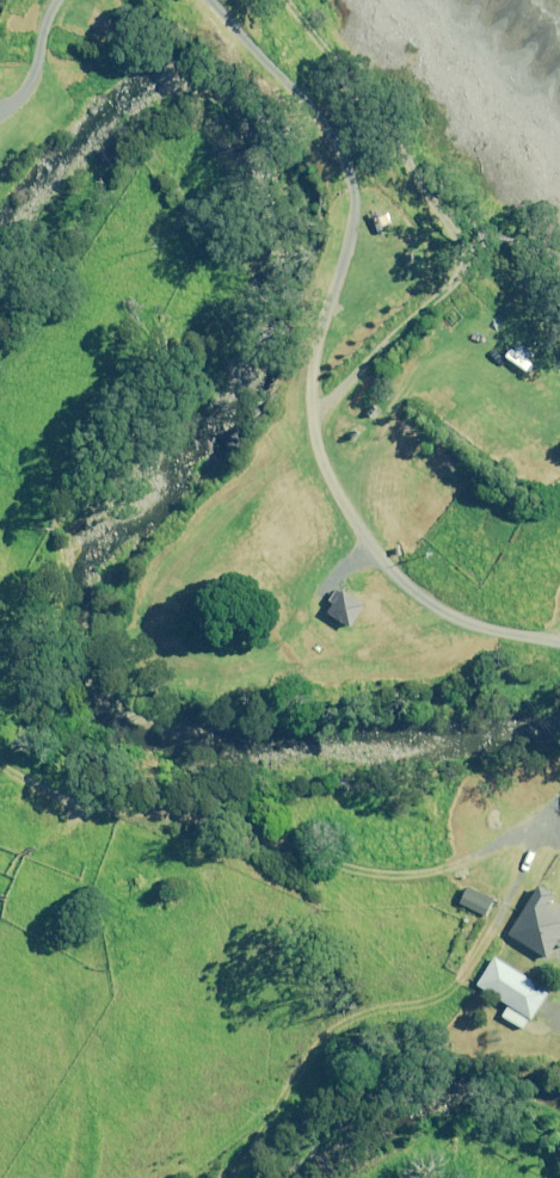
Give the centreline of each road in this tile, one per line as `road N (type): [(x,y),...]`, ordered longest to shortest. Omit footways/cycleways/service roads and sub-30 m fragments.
road 1 (track): [(559,649),(511,643),(418,603),(379,568),(347,521),(311,452),(319,297),(346,202),(338,151),(290,87),(197,0)]
road 2 (track): [(278,0),(462,245),(459,272),(331,396),(310,395)]
road 3 (track): [(0,766),(70,800),(187,819),(376,873),(454,860)]
road 4 (track): [(559,803),(518,833),(454,860)]

